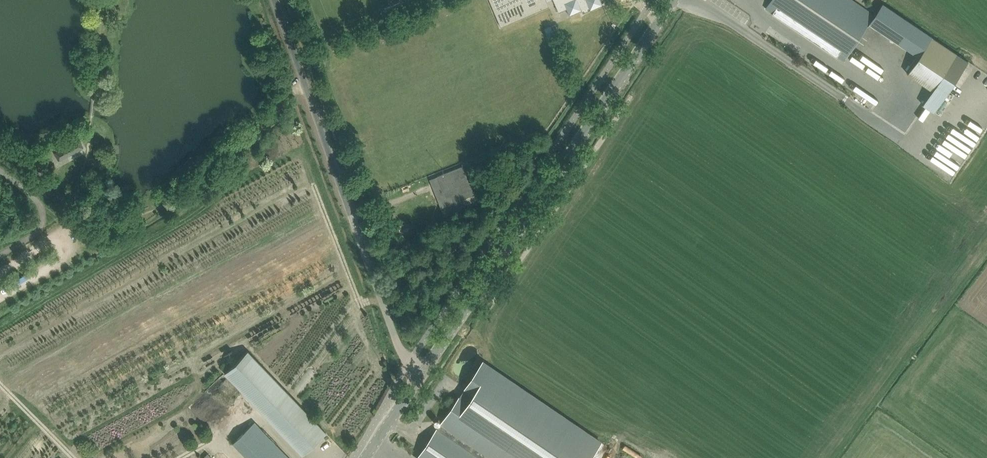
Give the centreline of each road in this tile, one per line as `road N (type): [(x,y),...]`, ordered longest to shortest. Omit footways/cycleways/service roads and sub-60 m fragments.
road 1 (unclassified): [(364,457),(675,0)]
road 2 (track): [(421,374),(398,344),(275,0)]

